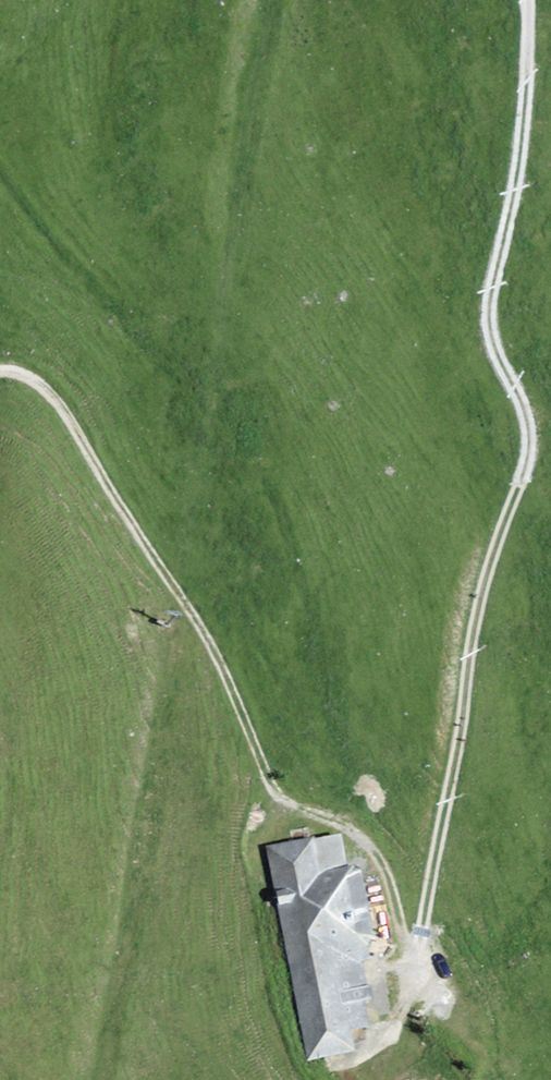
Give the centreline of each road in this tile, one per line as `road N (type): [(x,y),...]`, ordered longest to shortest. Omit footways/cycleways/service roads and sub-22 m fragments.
road 1 (track): [(523,0),(506,219),(480,309),(493,371),(518,399),(530,445),(472,603),(415,969)]
road 2 (track): [(0,369),(27,376),(62,405),(188,612),(266,779),(294,809),(353,831),(389,876),(415,969)]

